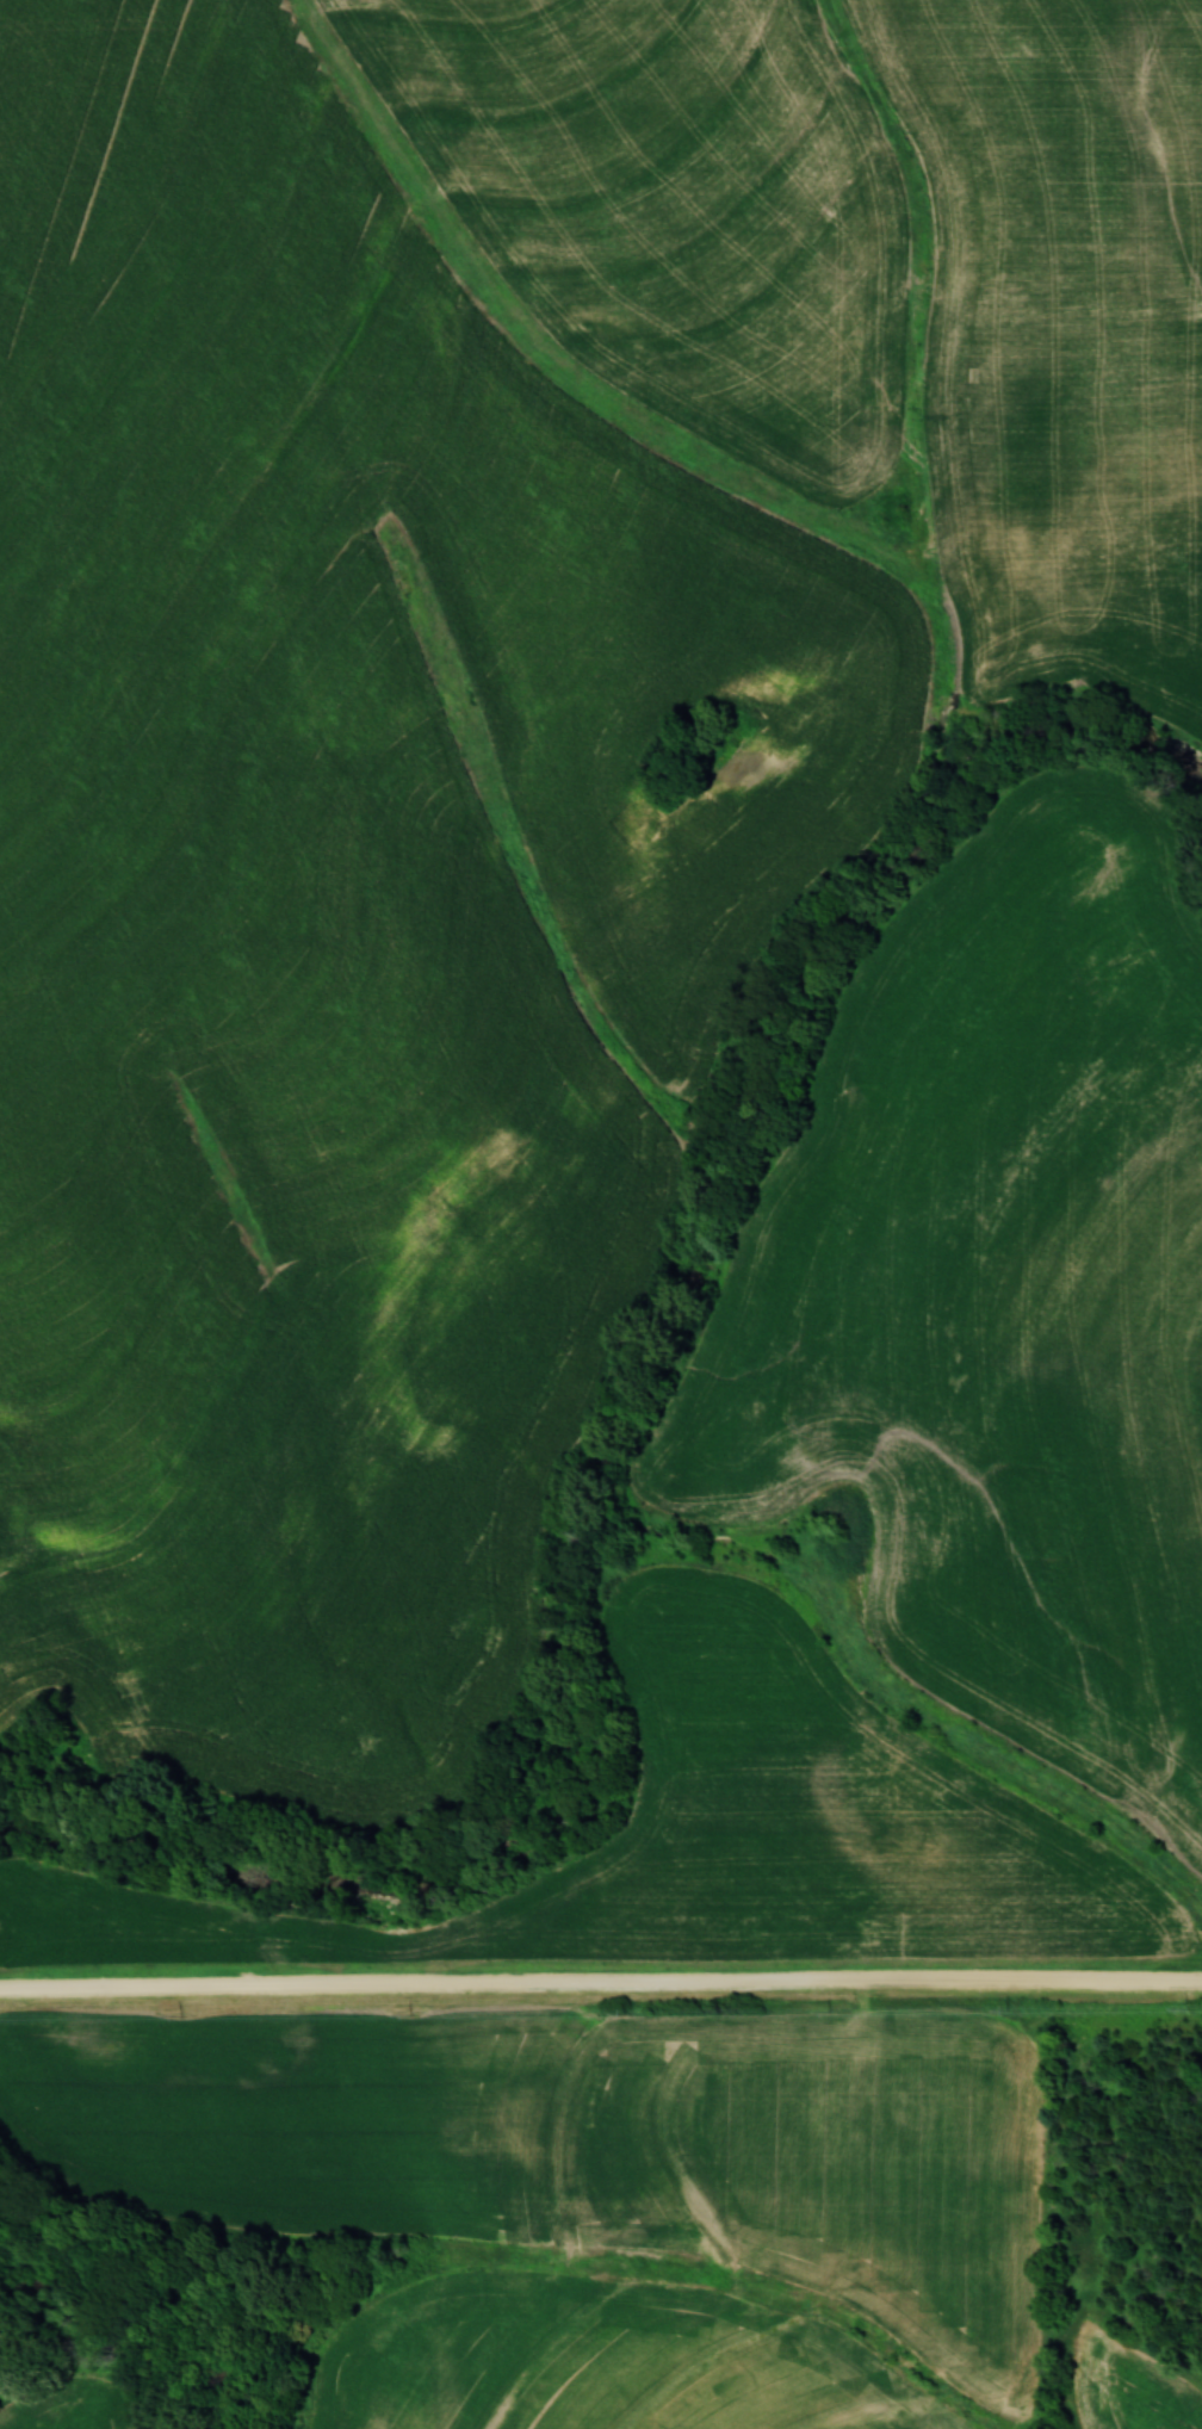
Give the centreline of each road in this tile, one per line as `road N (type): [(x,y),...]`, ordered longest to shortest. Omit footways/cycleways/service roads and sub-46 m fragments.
road 1 (residential): [(1201,1987),(0,1990)]

